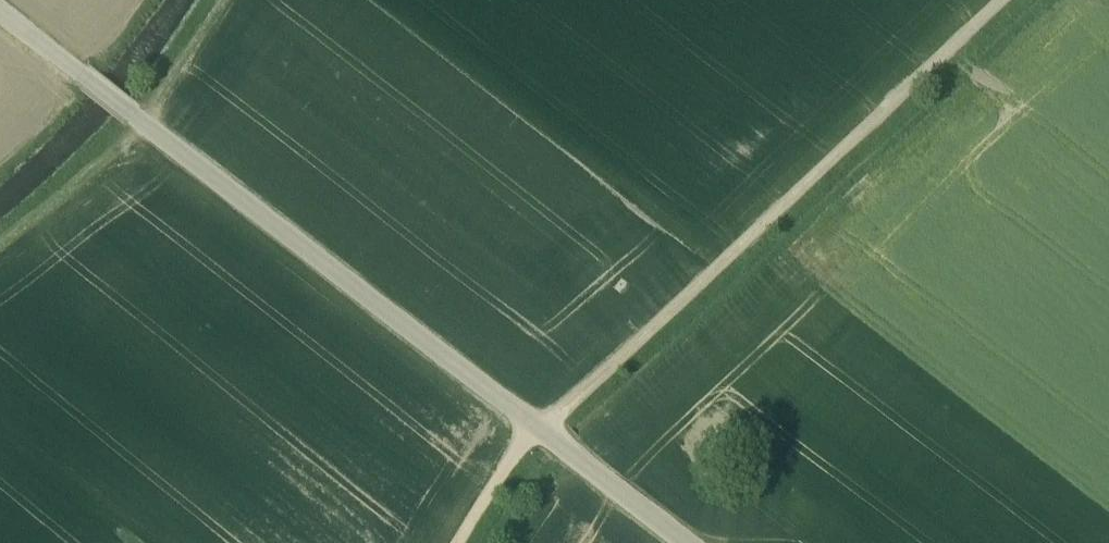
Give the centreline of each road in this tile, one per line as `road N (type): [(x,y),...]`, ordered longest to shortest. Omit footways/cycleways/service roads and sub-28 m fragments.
road 1 (unclassified): [(0,16),(690,542)]
road 2 (track): [(486,542),(530,473),(584,413),(1026,0)]
road 3 (track): [(0,247),(147,127)]
road 4 (track): [(143,124),(221,0)]

